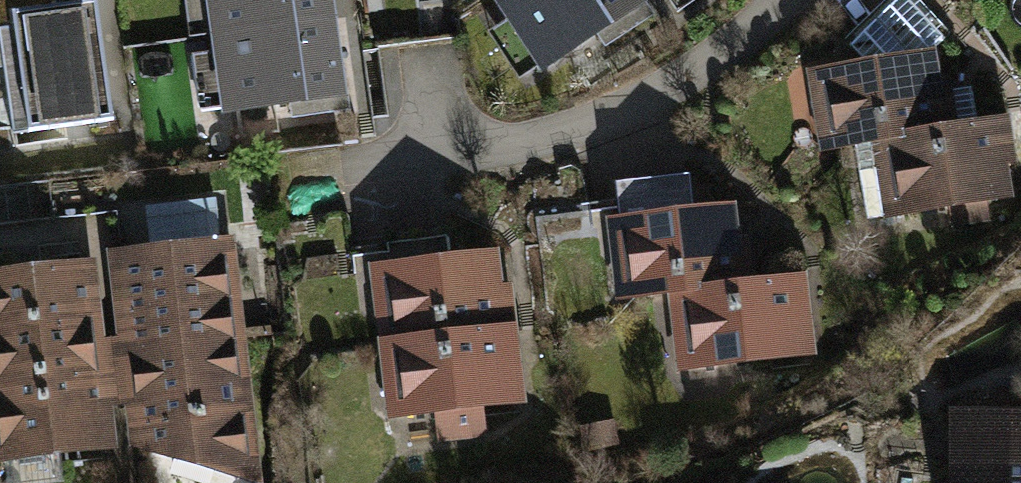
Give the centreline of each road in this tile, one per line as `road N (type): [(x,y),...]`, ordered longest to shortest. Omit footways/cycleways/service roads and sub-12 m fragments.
road 1 (residential): [(351,162),(597,120),(707,61),(779,0)]

